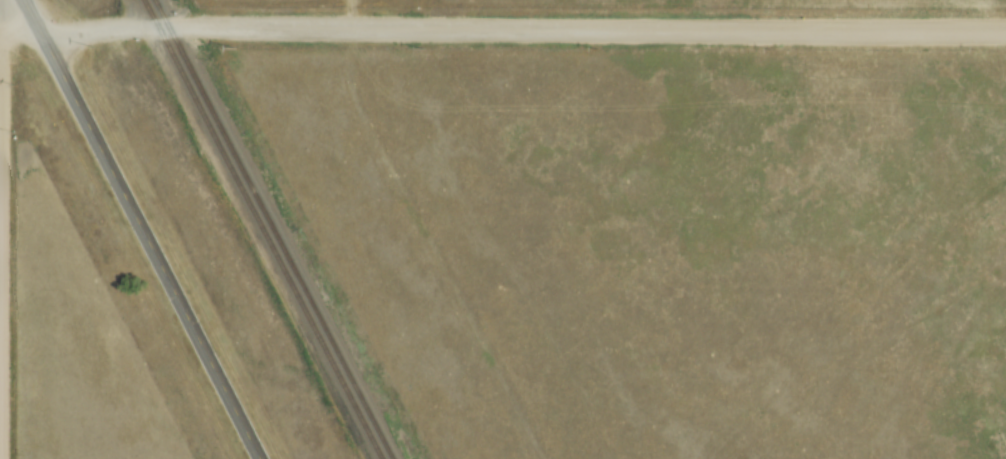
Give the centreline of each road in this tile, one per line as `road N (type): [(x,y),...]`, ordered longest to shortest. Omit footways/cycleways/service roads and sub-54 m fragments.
road 1 (tertiary): [(1005,33),(44,30)]
road 2 (primary): [(265,458),(28,0)]
road 3 (residential): [(1,458),(8,0)]

